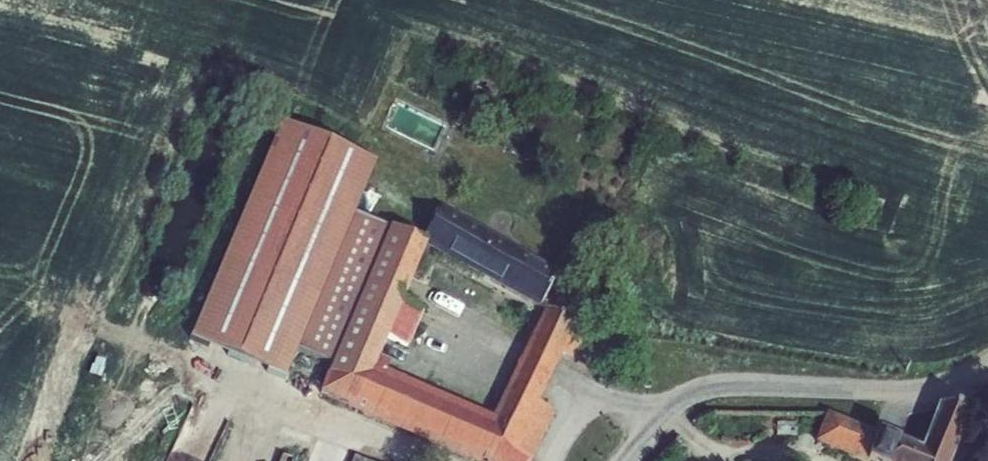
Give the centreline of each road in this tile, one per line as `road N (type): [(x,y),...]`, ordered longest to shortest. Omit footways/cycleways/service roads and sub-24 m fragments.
road 1 (unclassified): [(987,370),(924,392),(730,385),(693,399),(635,460)]

